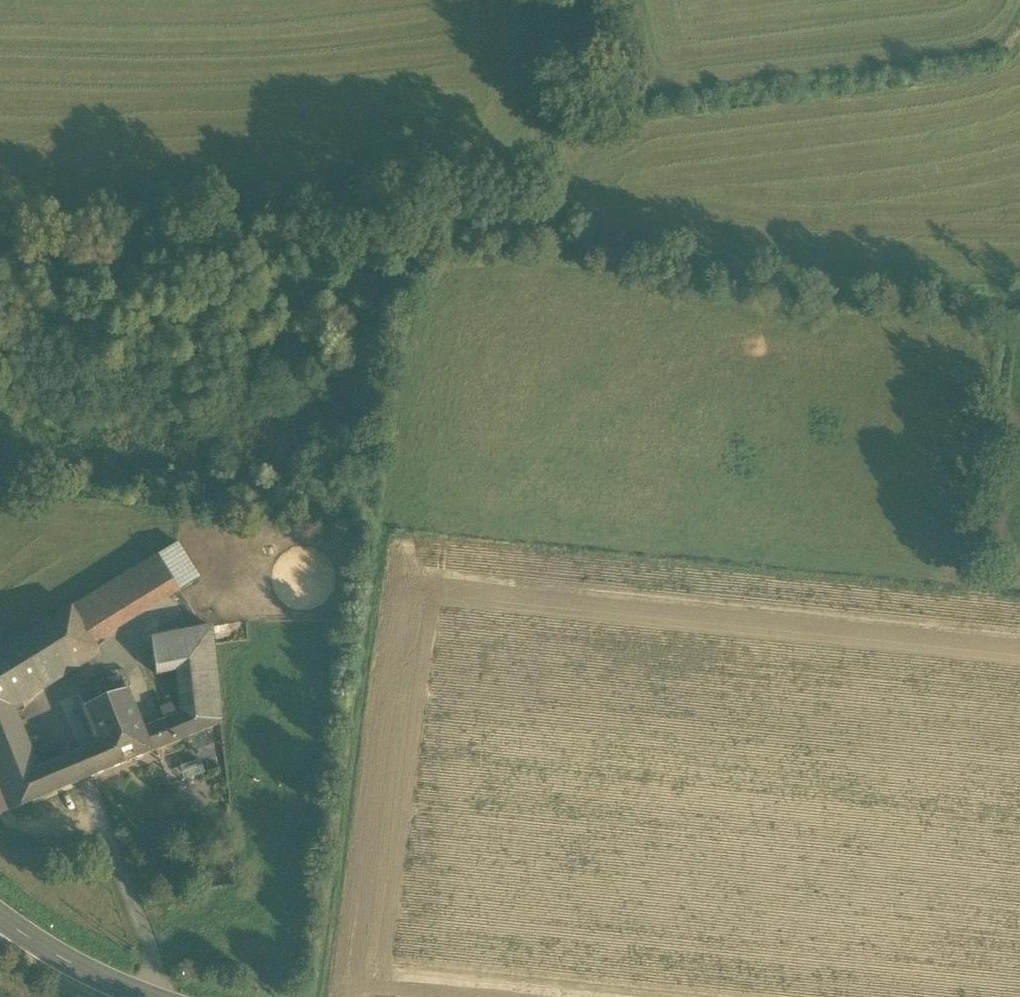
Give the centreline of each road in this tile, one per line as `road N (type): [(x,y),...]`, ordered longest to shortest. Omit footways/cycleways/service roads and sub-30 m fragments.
road 1 (tertiary): [(157,996),(0,916)]

